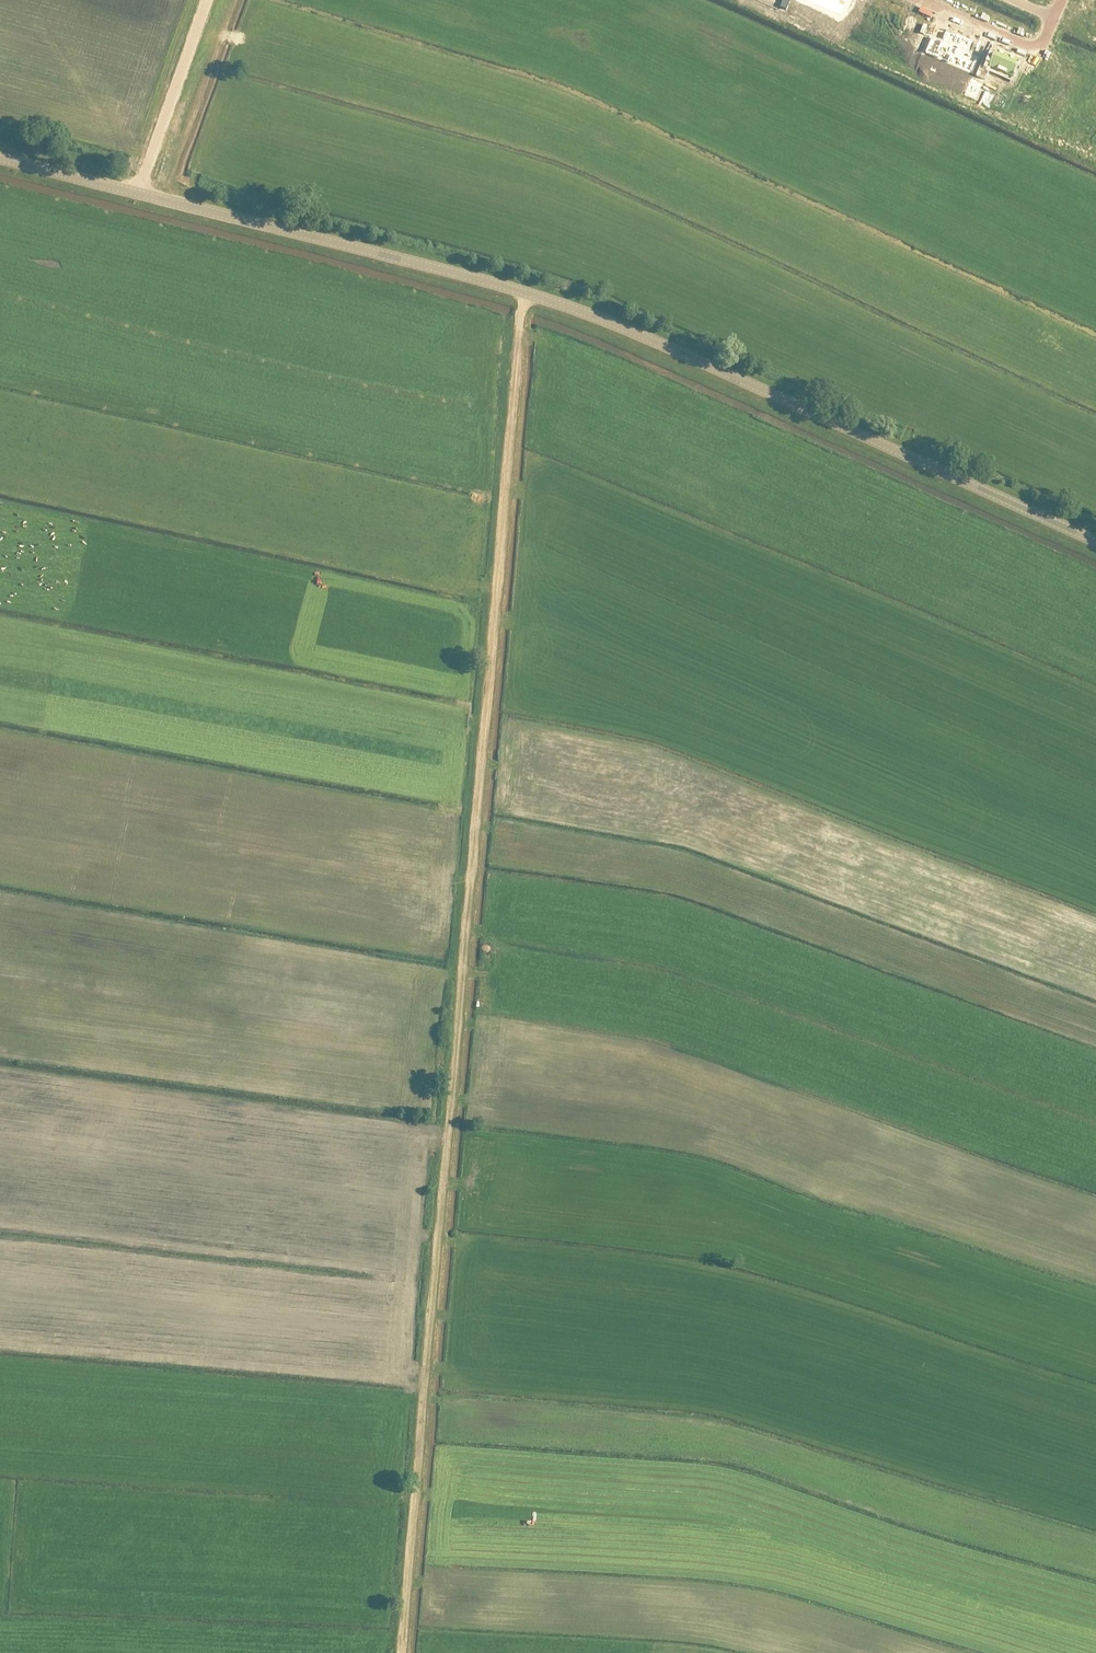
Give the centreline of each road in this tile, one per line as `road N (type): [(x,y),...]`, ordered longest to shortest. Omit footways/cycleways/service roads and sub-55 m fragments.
road 1 (track): [(399,1652),(524,293)]
road 2 (unclassified): [(1095,543),(584,313),(138,194)]
road 3 (residential): [(208,0),(138,194)]
road 4 (residential): [(915,0),(1039,53),(1053,19)]
road 5 (unclassified): [(138,194),(0,159)]

